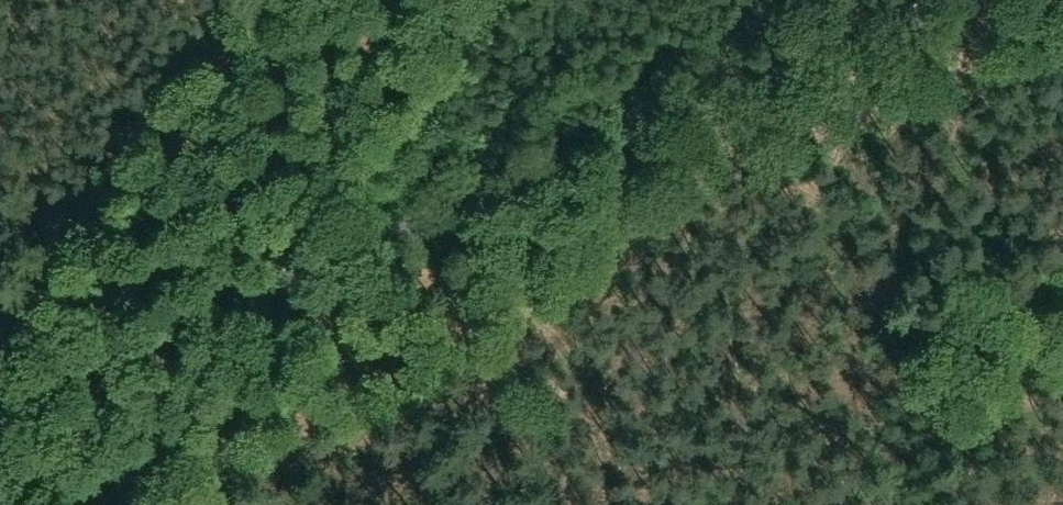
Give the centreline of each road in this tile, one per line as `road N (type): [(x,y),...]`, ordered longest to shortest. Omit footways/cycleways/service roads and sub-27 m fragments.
road 1 (tertiary): [(0,401),(951,0)]
road 2 (track): [(567,504),(538,425),(462,312),(464,290),(480,270),(1062,25)]
road 3 (track): [(484,0),(179,504)]

